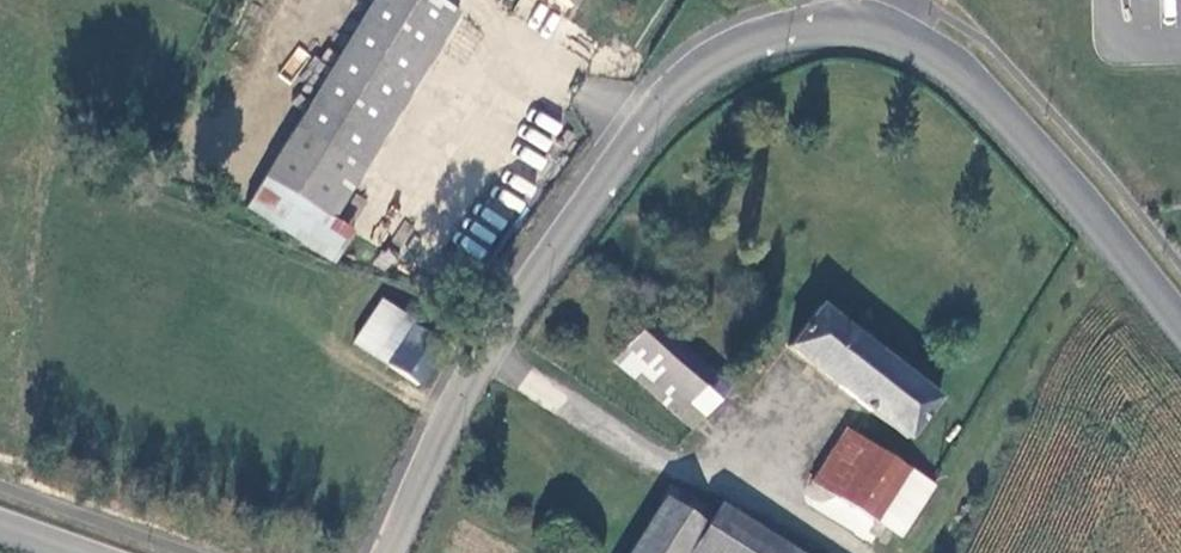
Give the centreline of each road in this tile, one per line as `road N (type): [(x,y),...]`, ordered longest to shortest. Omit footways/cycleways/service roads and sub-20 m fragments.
road 1 (unclassified): [(1180,325),(1076,194),(951,63),(863,23),(752,39),(672,88),(548,254),(459,394),(389,552)]

